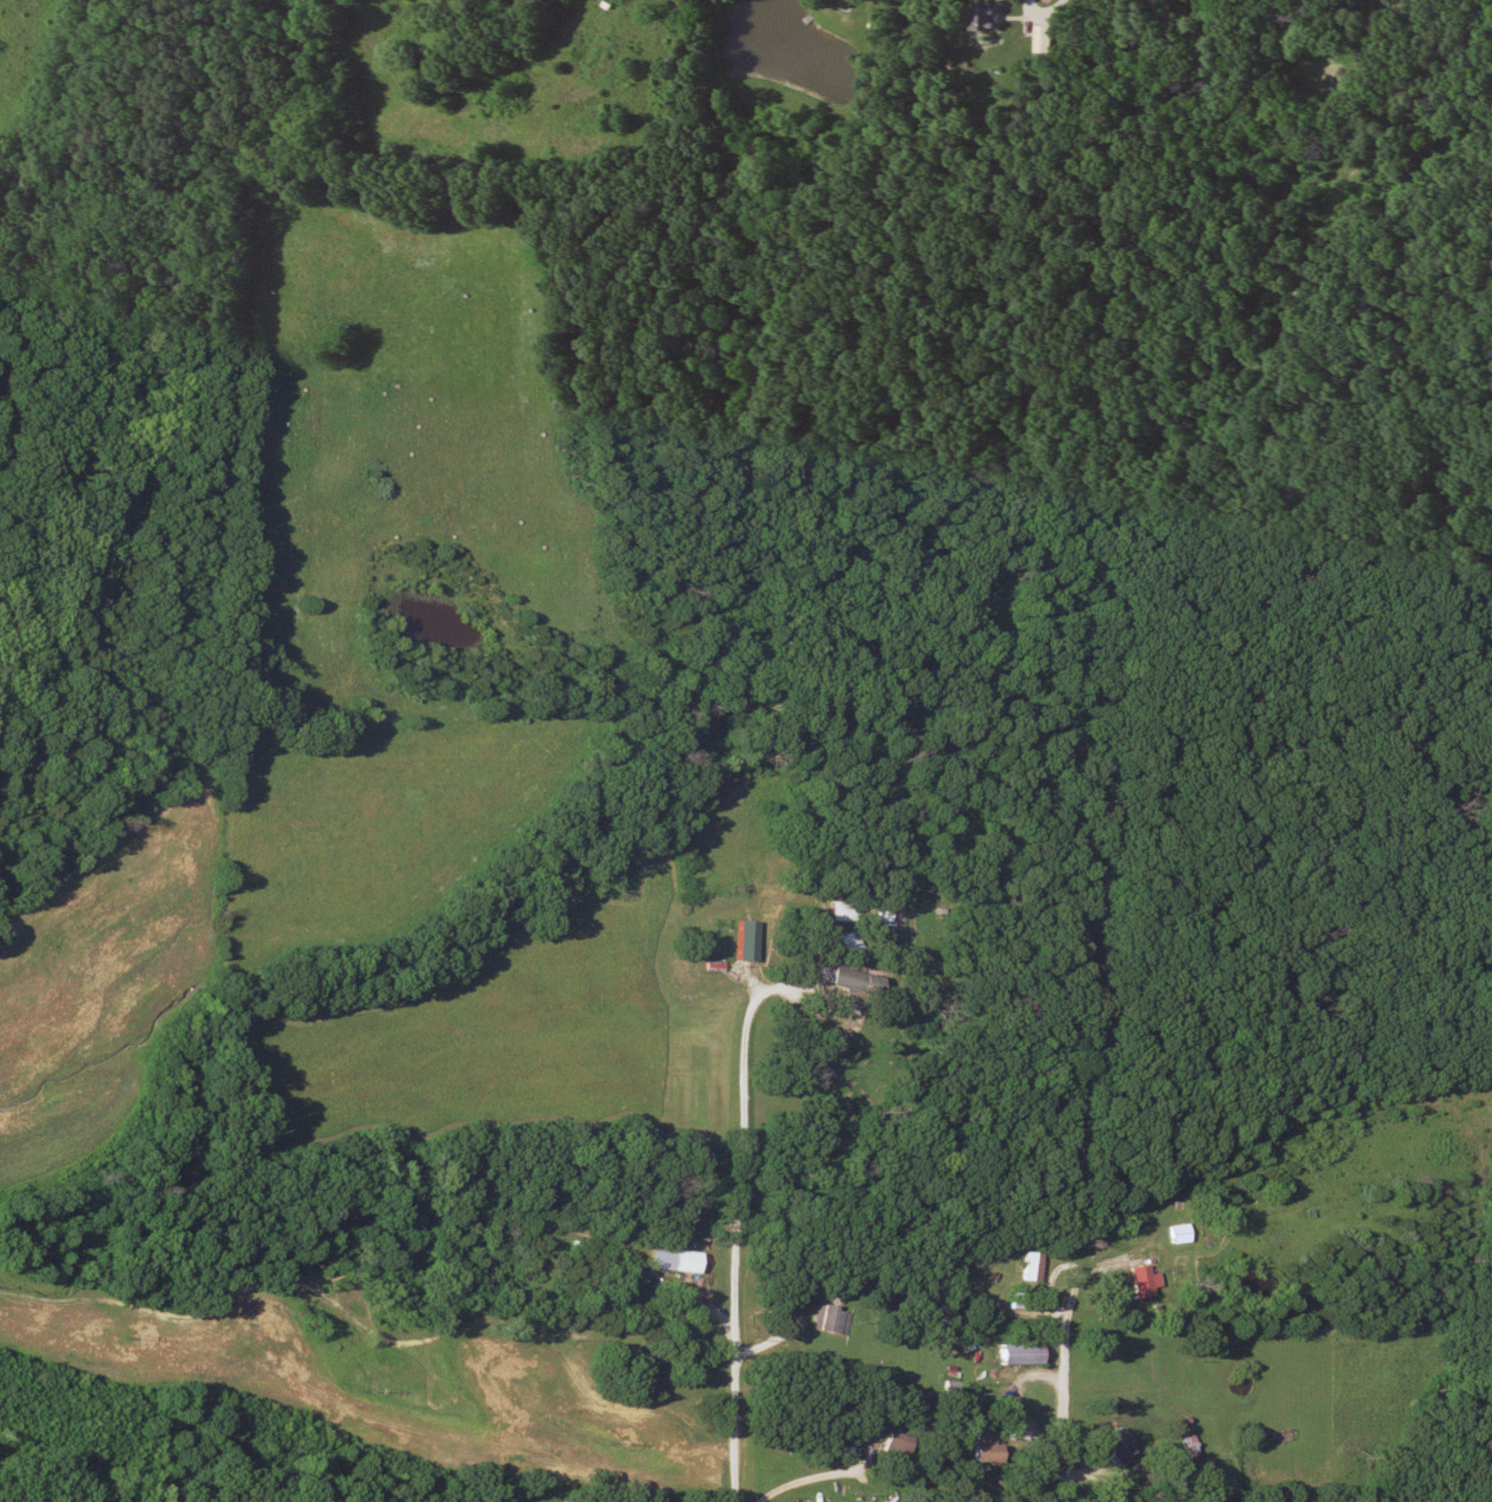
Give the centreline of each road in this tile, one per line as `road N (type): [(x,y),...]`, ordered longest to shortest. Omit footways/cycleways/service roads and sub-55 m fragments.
road 1 (residential): [(739,1501),(749,1041)]

